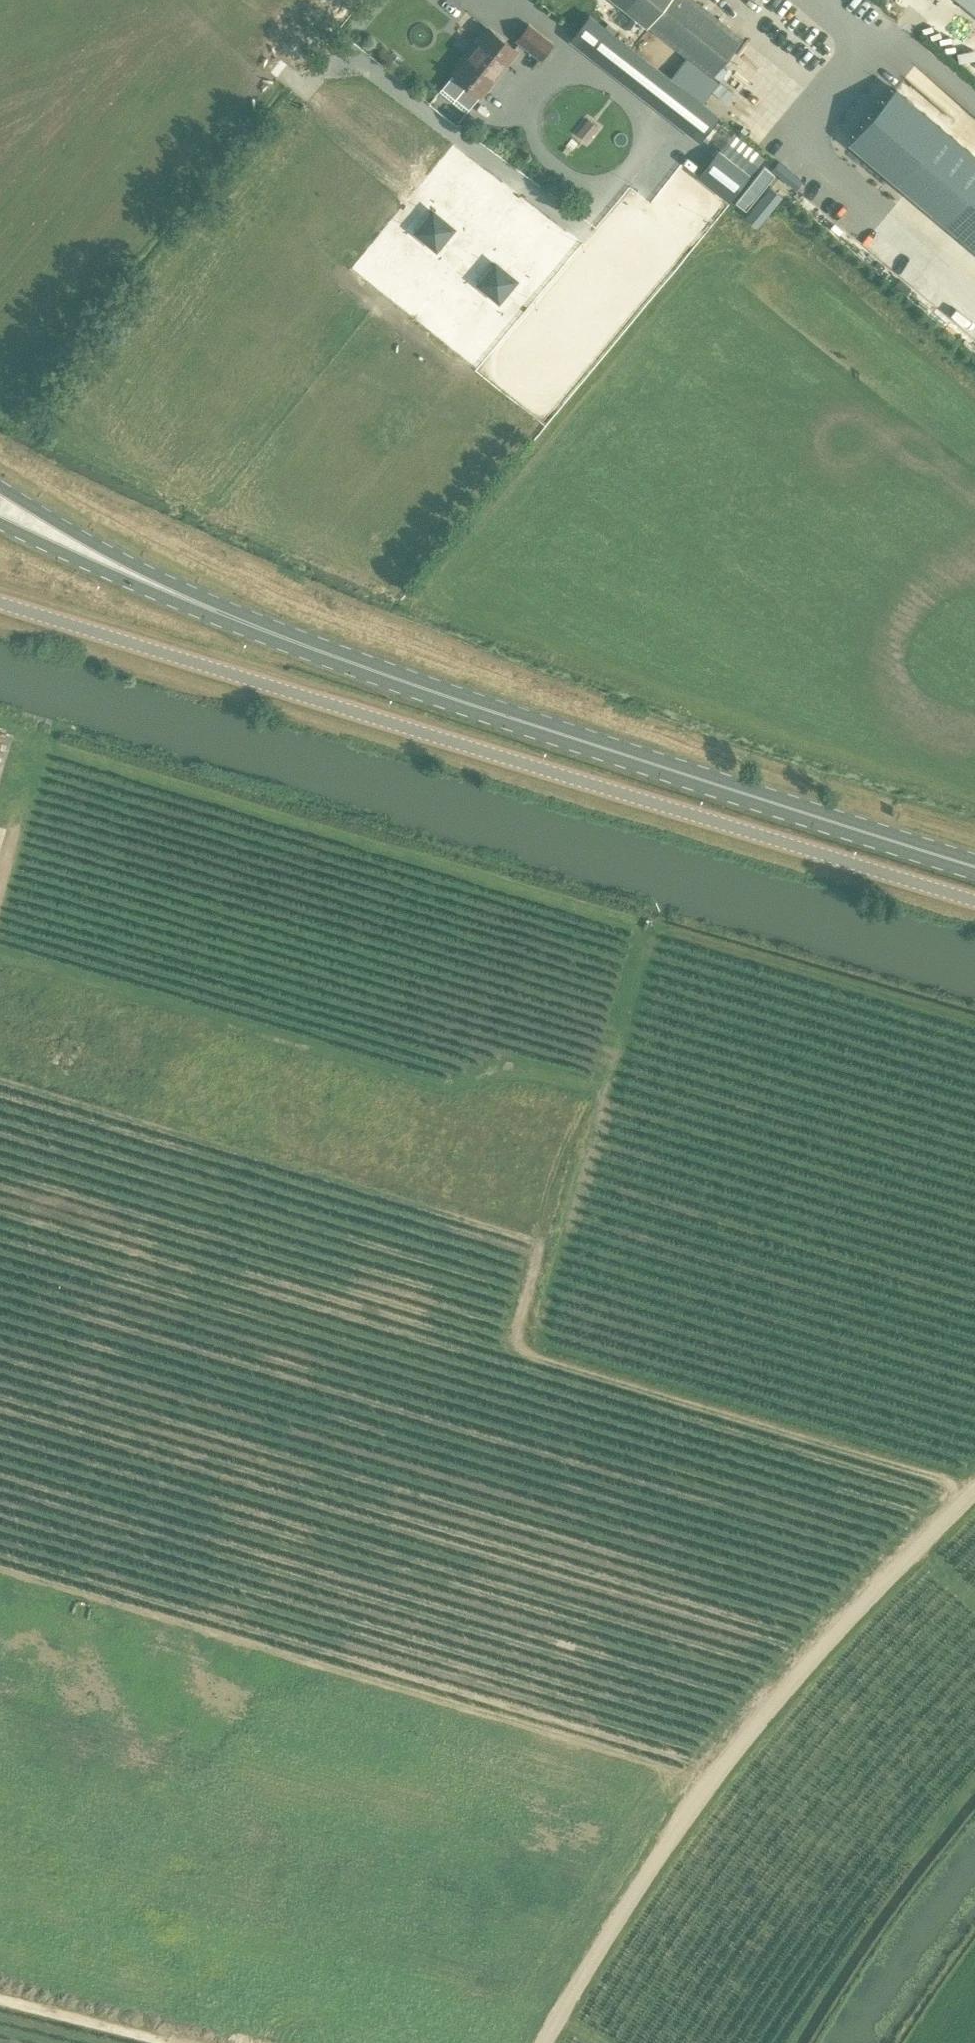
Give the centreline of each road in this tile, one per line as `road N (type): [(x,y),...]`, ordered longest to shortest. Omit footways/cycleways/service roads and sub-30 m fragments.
road 1 (unclassified): [(974,901),(0,603)]
road 2 (primary): [(974,865),(302,645)]
road 3 (unclassified): [(544,2042),(697,1799),(788,1684),(974,1491)]
road 4 (primary): [(302,645),(0,488)]
road 5 (primary): [(0,524),(302,645)]

